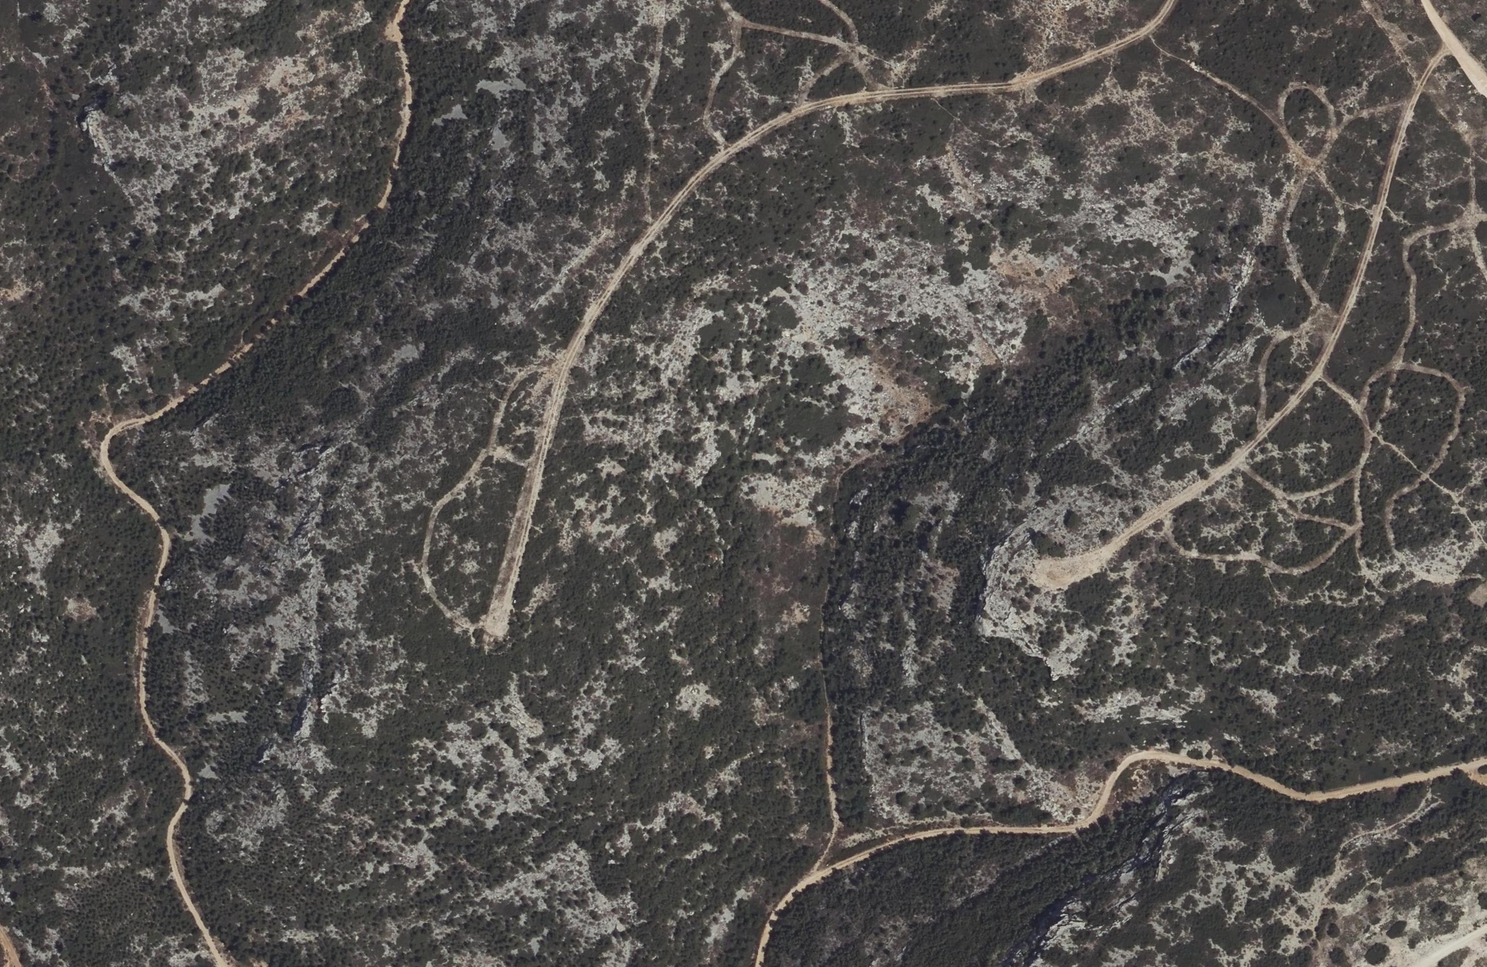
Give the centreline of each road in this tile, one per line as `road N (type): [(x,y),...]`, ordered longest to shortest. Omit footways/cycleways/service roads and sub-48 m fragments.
road 1 (track): [(238,963),(178,829),(205,778),(153,706),(162,607),(182,522),(116,440),(134,413),(280,323),(365,230),(426,121),(416,0)]
road 2 (track): [(762,966),(768,935),(828,866),(974,830),(1082,829),(1117,773),(1149,753),(1241,773),(1311,800),(1364,780),(1429,775),(1486,755)]
road 3 (track): [(1450,38),(1404,123),(1386,210),(1316,379),(1259,438),(1115,546)]
road 4 (track): [(450,966),(238,963)]

